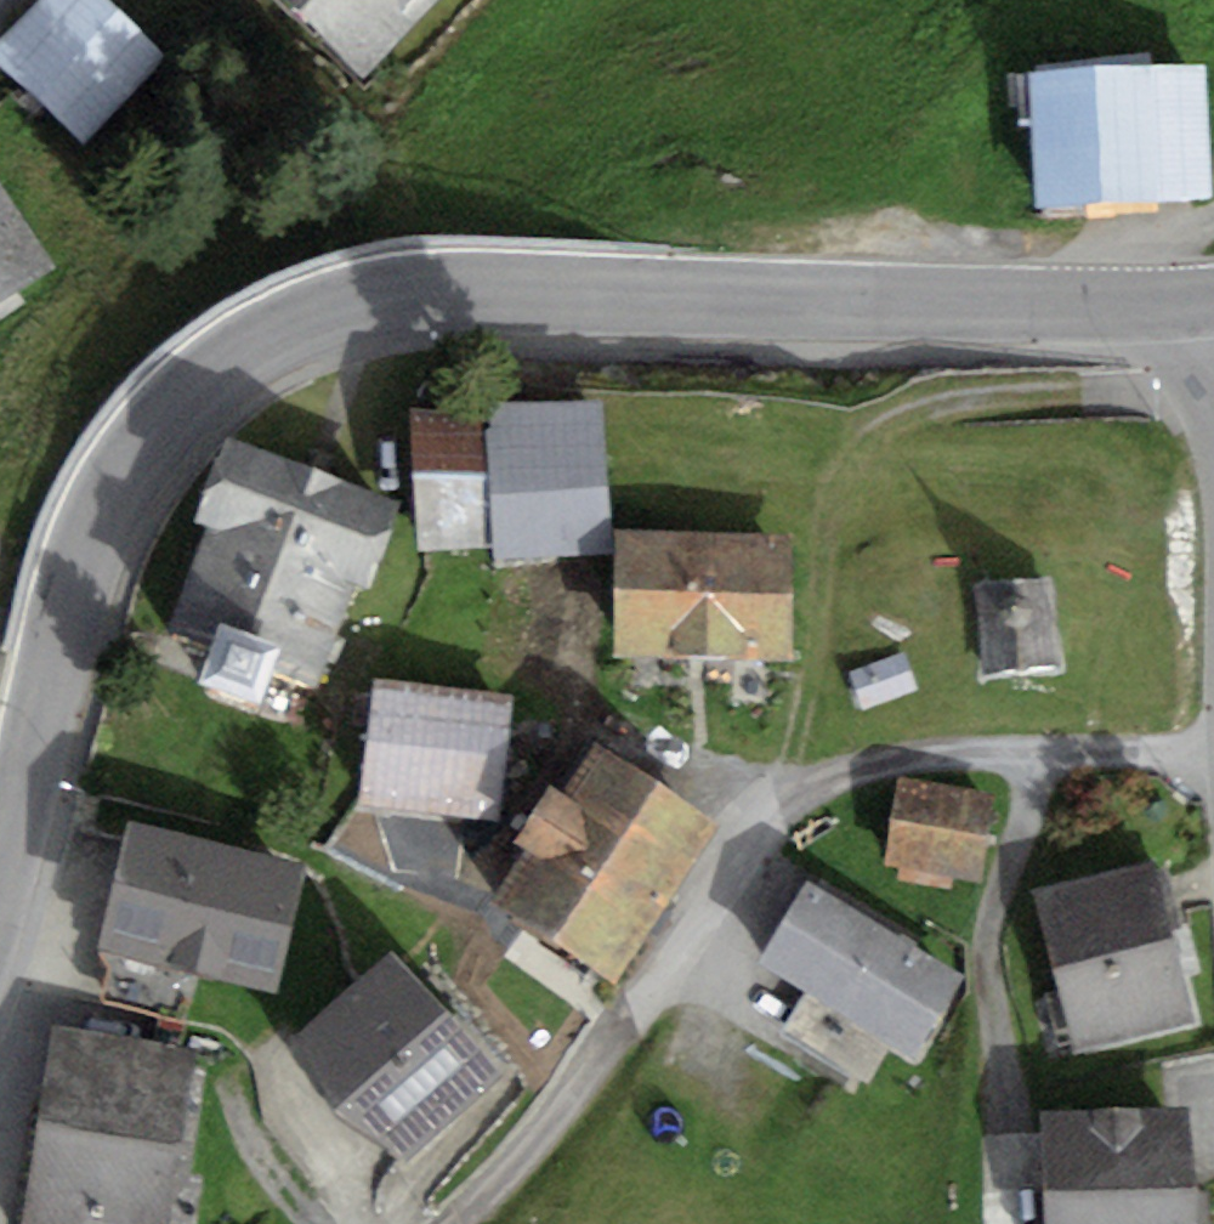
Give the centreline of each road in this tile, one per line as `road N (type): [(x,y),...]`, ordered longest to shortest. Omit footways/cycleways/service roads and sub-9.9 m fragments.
road 1 (tertiary): [(0,883),(73,594),(110,501),(192,394),(252,351),(321,317),(386,298),(459,291),(1033,306),(1213,301)]
road 2 (track): [(795,798),(831,508),(843,470),(869,437),(911,413),(965,400),(1213,377)]

